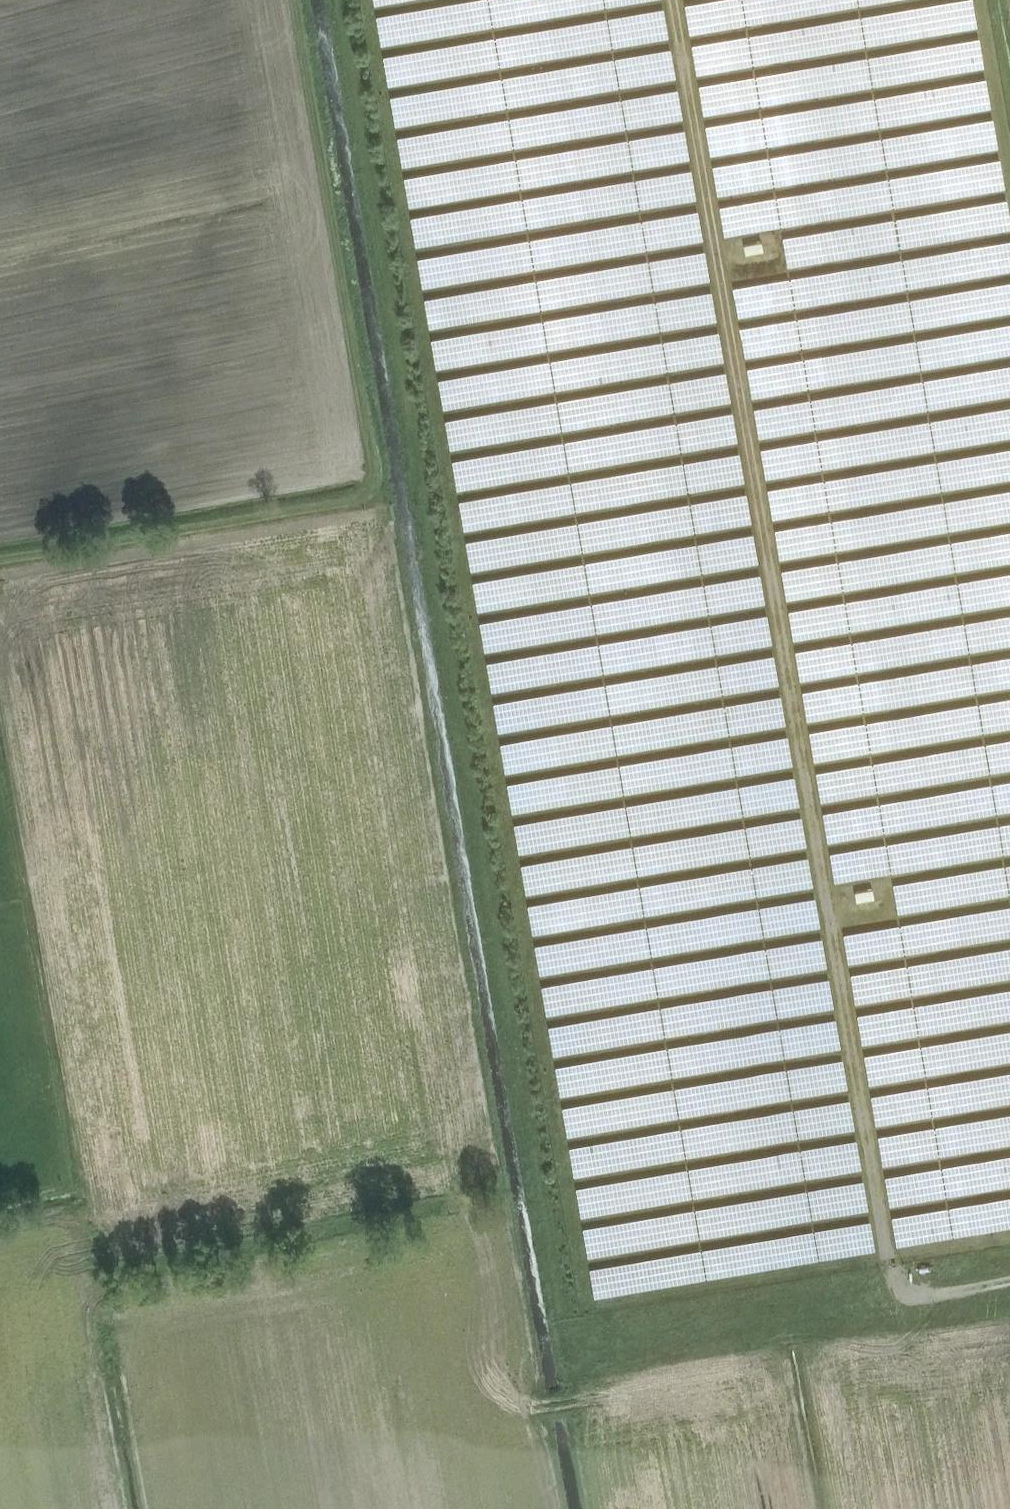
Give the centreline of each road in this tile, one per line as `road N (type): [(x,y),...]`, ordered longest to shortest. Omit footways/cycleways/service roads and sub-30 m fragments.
road 1 (track): [(293,0),(377,495),(0,556)]

